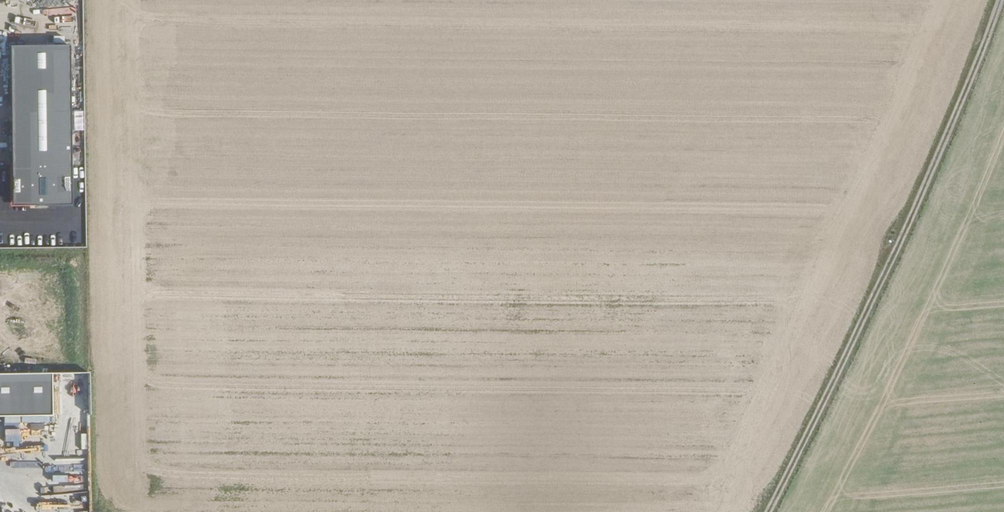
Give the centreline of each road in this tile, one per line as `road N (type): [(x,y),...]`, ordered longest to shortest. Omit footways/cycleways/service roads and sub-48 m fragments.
road 1 (track): [(765,511),(912,224),(997,0)]

